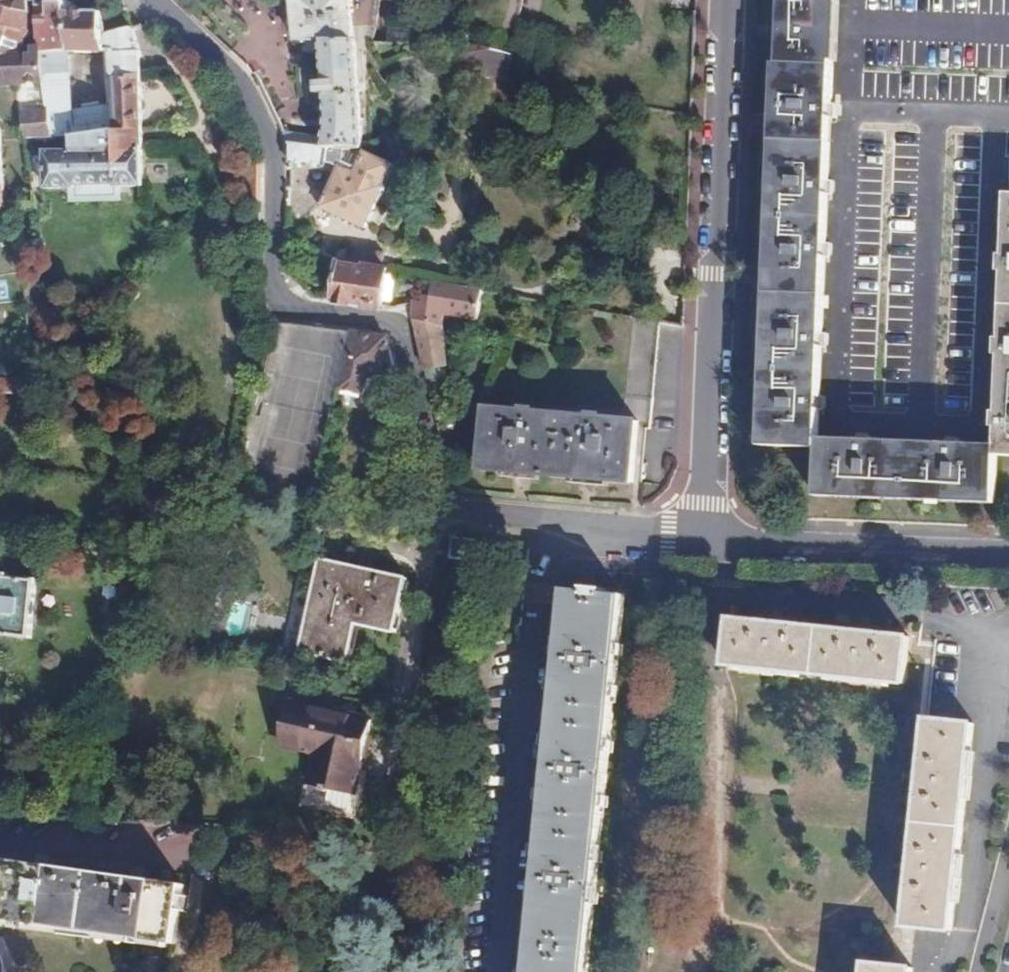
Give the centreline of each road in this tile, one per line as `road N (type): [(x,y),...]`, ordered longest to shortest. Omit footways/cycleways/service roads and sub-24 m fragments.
road 1 (residential): [(541,525),(467,519),(410,359),(384,324),(312,322),(291,297),(289,178),(258,109),(149,0)]
road 2 (residential): [(726,0),(698,539)]
road 3 (residential): [(541,525),(495,971)]
road 4 (residential): [(1008,557),(698,539)]
road 5 (residential): [(698,539),(541,525)]

